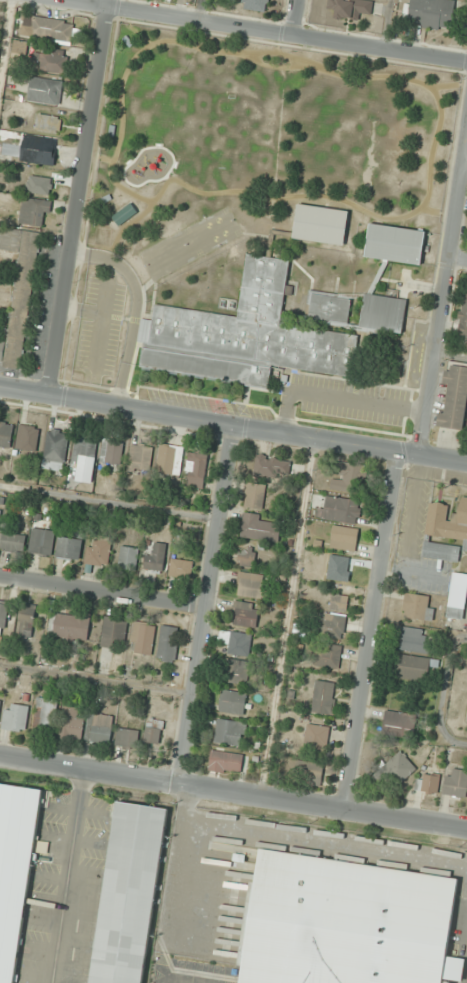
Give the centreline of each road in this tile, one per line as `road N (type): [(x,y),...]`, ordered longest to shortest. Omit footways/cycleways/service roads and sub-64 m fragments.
road 1 (tertiary): [(466,462),(0,388)]
road 2 (residential): [(466,830),(0,758)]
road 3 (residential): [(466,62),(62,0)]
road 4 (residential): [(50,396),(107,0)]
road 5 (residential): [(346,812),(400,452)]
road 6 (residential): [(180,785),(234,426)]
road 7 (residential): [(421,455),(466,142)]
road 8 (residential): [(207,607),(0,576)]

